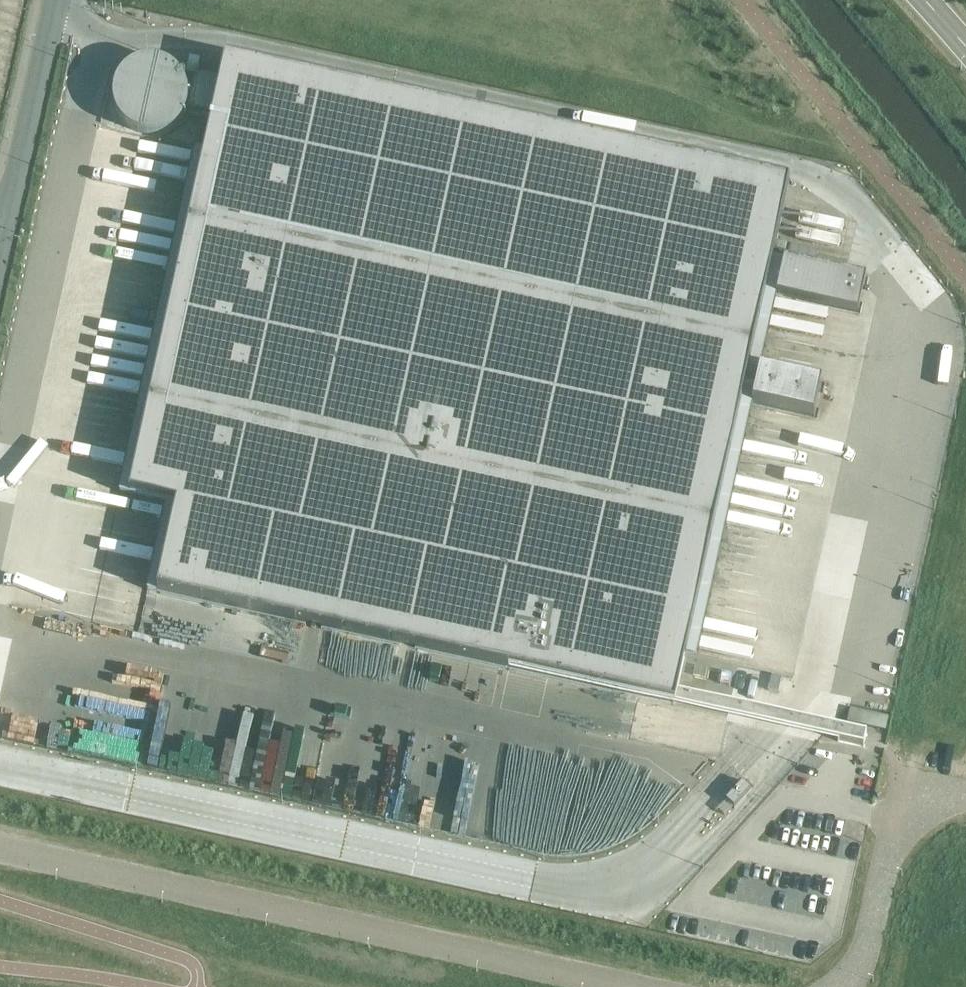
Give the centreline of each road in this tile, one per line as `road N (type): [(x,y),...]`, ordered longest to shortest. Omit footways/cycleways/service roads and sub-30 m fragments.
road 1 (unclassified): [(0,849),(628,986)]
road 2 (unclassified): [(3,240),(56,0)]
road 3 (unclassified): [(850,986),(902,821),(930,801),(965,795)]

